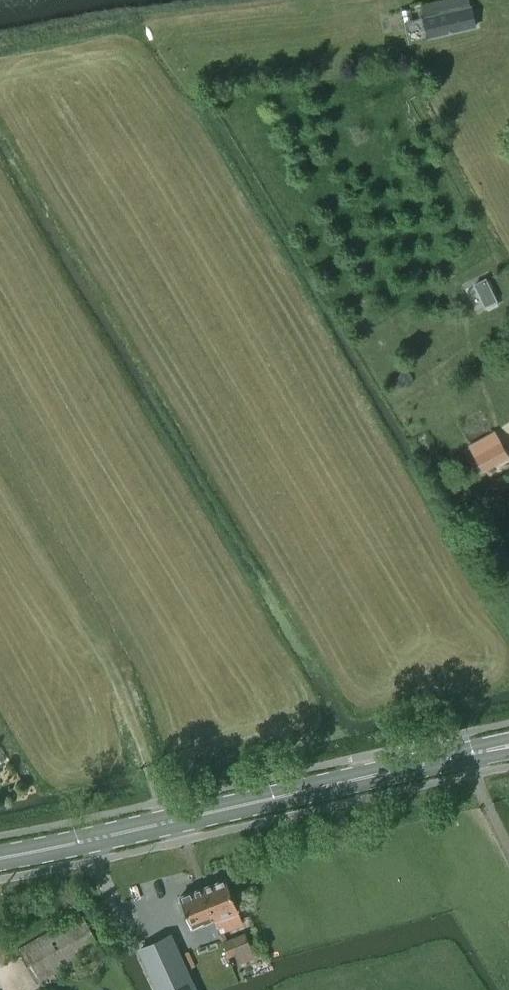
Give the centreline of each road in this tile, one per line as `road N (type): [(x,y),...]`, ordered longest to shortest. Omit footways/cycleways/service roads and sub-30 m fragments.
road 1 (primary): [(0,857),(508,745)]

